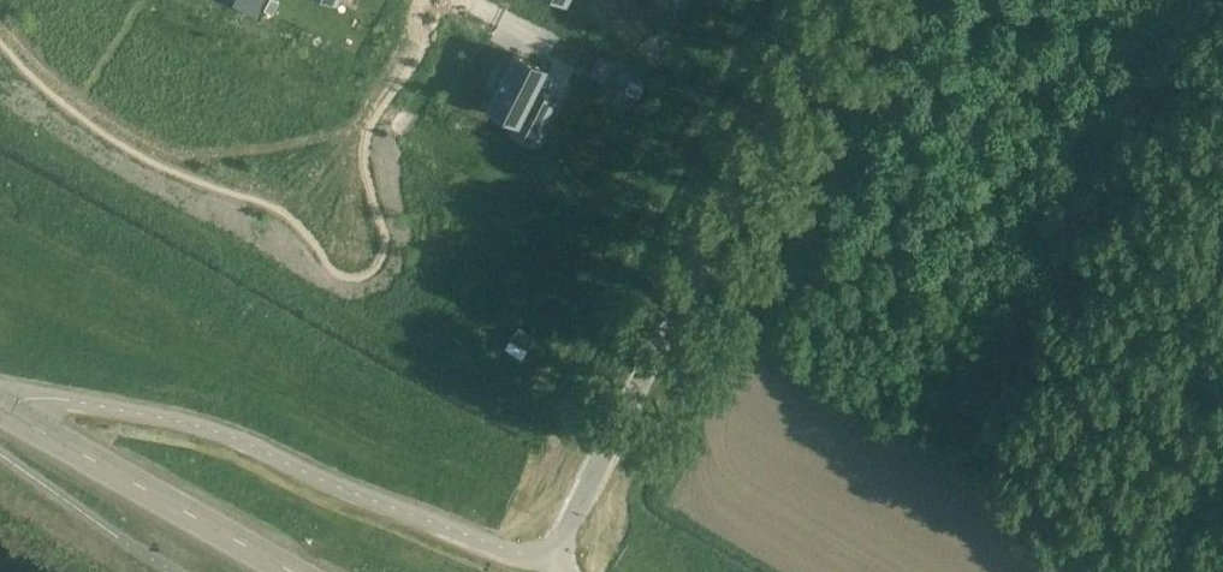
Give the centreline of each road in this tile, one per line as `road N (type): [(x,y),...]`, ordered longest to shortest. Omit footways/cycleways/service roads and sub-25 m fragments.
road 1 (unclassified): [(551,552),(830,0)]
road 2 (unclassified): [(551,552),(503,550),(203,431),(110,412),(0,405)]
road 3 (track): [(675,305),(1131,571)]
road 4 (tertiary): [(286,571),(0,408)]

